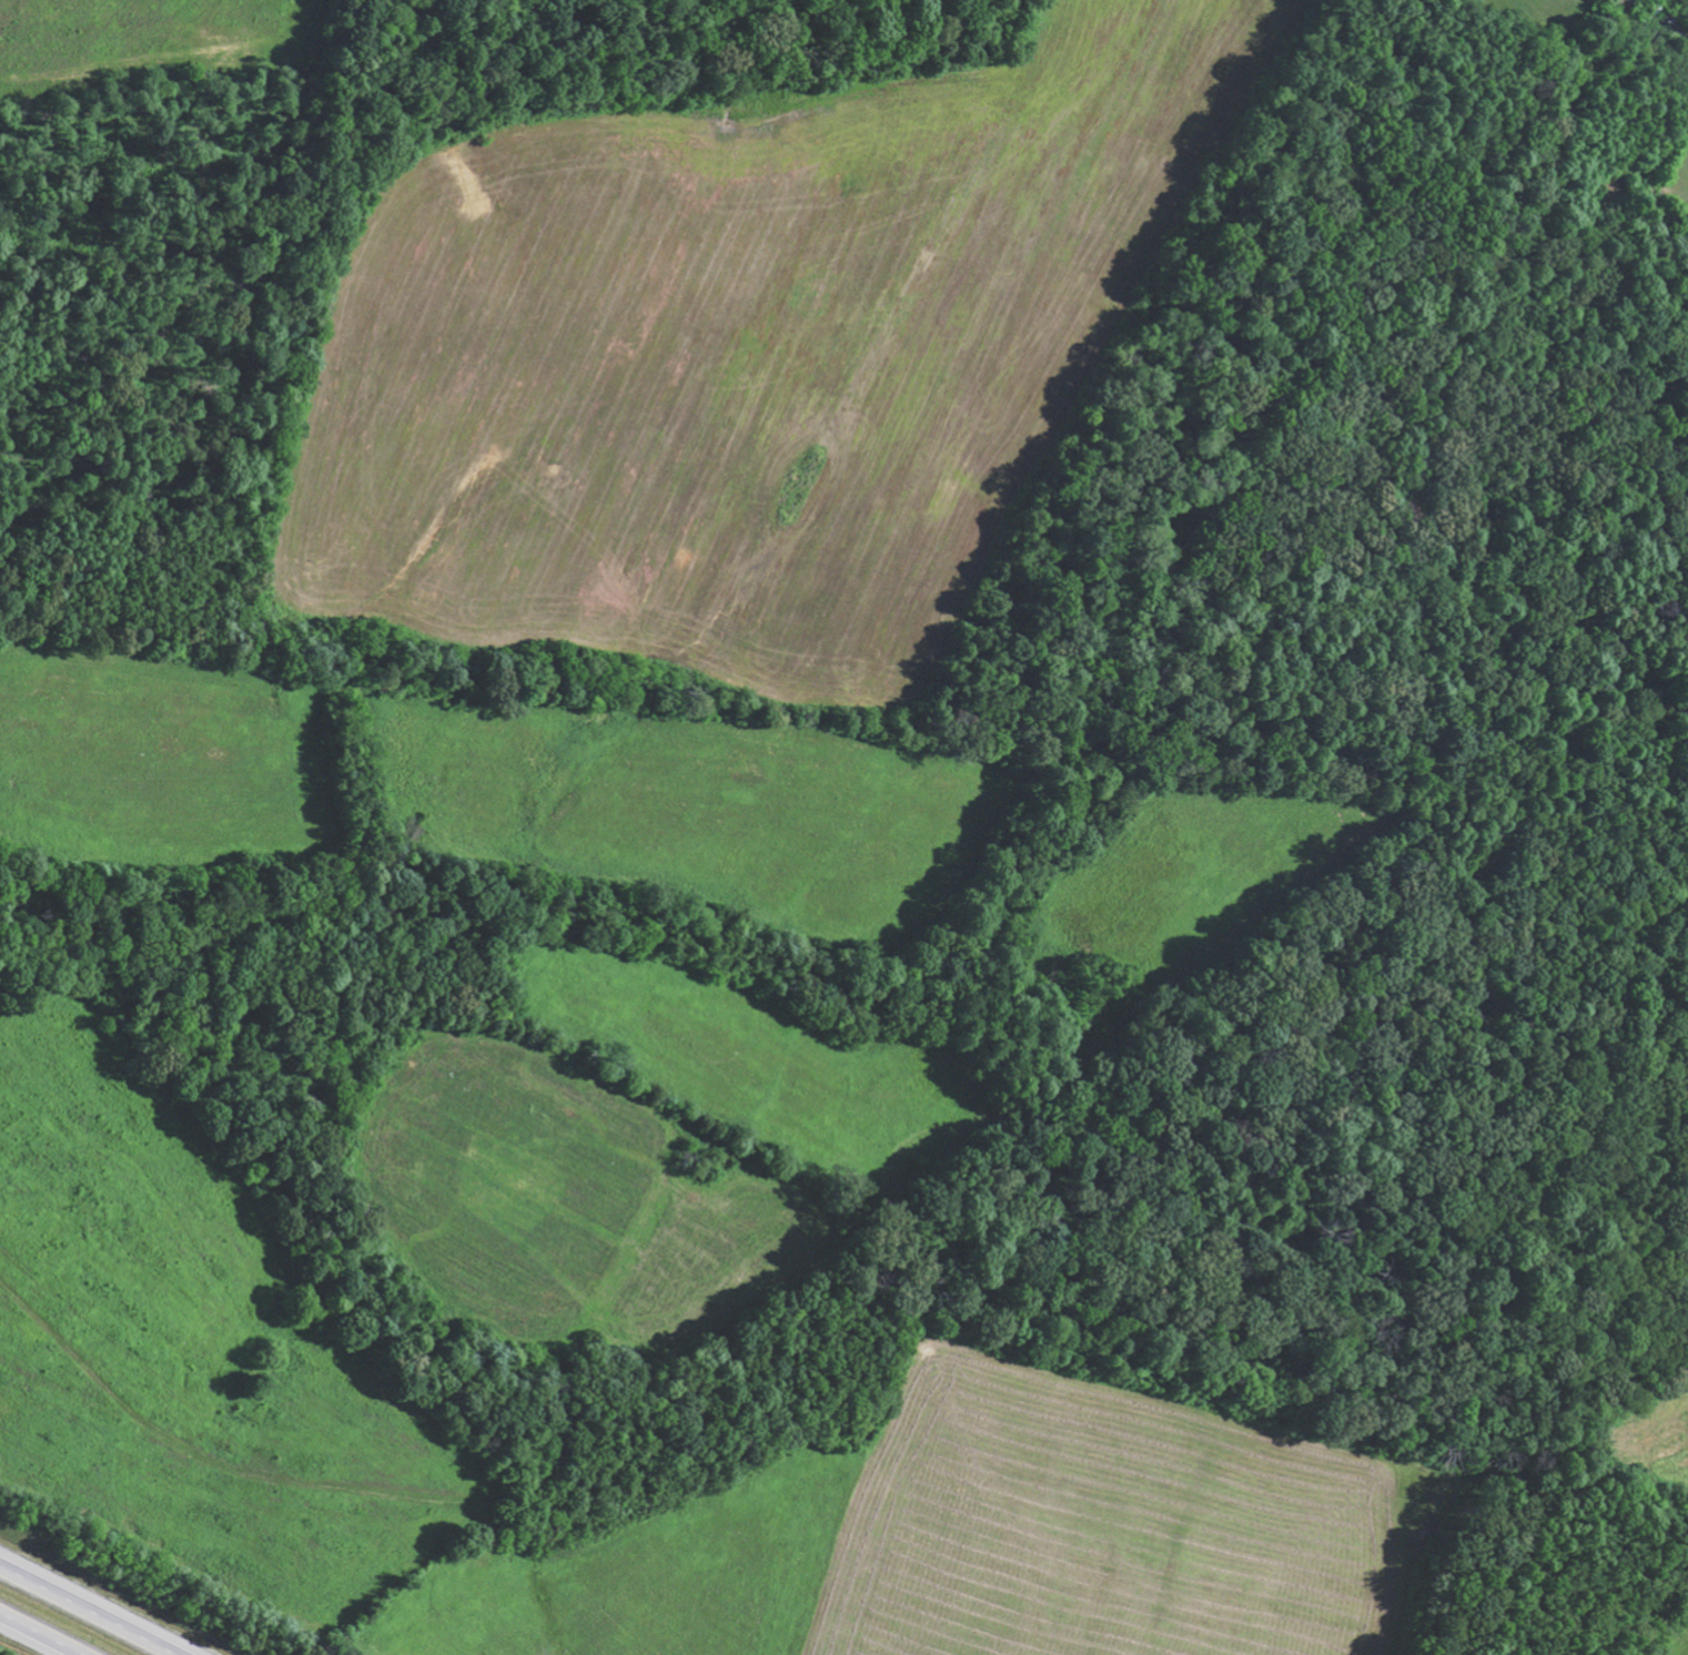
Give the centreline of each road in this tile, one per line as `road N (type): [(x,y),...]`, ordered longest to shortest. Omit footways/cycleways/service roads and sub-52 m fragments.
road 1 (motorway): [(181,1654),(0,1564)]

